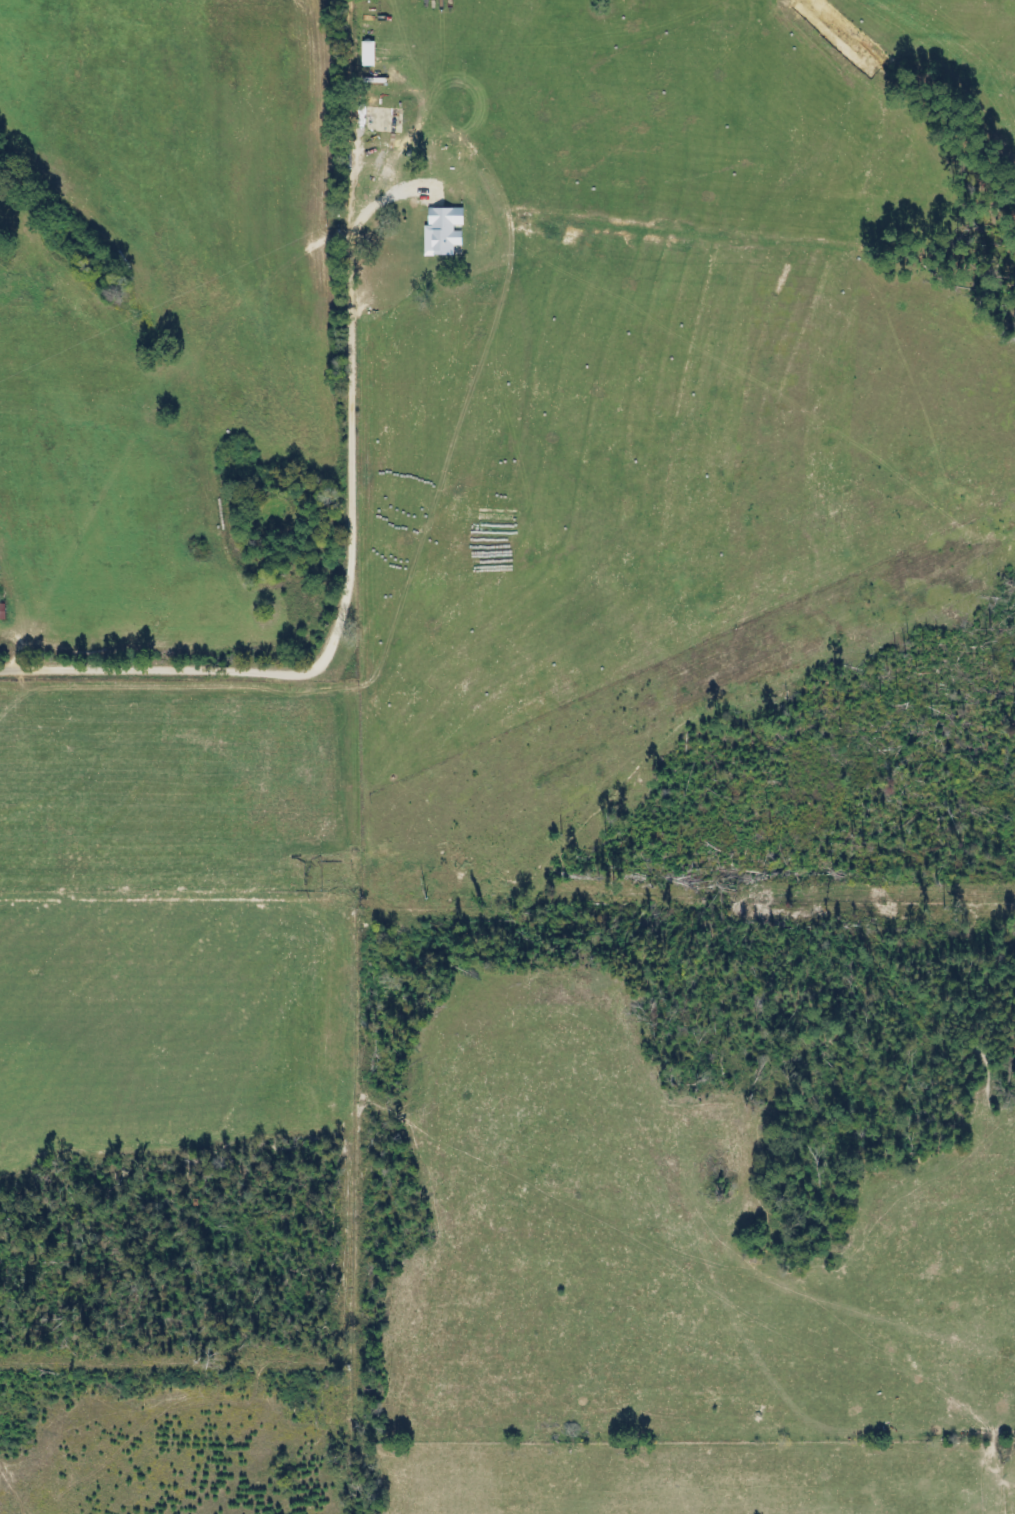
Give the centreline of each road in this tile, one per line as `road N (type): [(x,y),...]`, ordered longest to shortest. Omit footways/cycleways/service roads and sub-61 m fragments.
road 1 (residential): [(0,663),(324,658),(329,618),(309,467),(324,267)]

